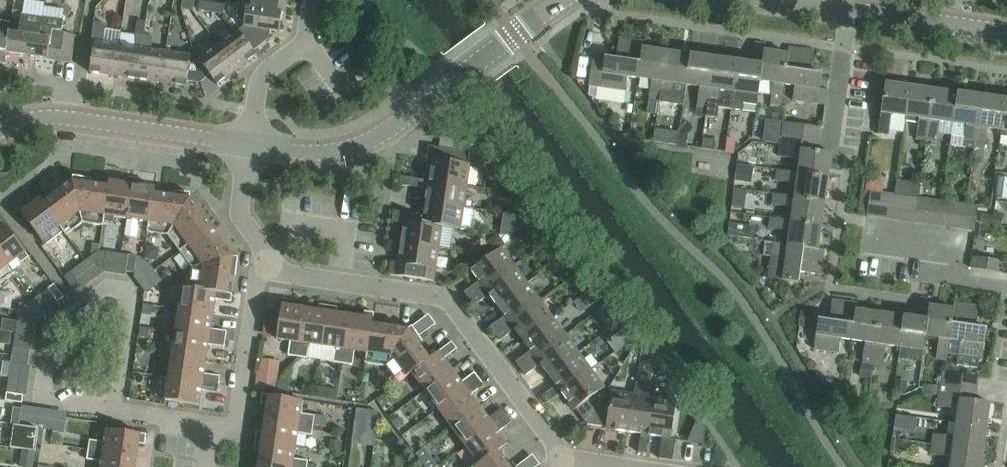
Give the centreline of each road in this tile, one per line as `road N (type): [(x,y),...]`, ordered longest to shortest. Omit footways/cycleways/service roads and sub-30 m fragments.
road 1 (residential): [(558,457),(463,317),(441,302),(264,270)]
road 2 (tertiary): [(249,144),(308,152),(364,144),(559,0)]
road 3 (tertiary): [(0,130),(69,118),(249,144)]
road 4 (residential): [(205,466),(213,434),(237,431),(264,270)]
road 5 (tertiary): [(828,7),(1006,32)]
road 6 (residential): [(249,144),(258,84),(305,43),(312,0)]
road 7 (residential): [(1006,292),(966,284),(959,254),(868,243)]
road 8 (residential): [(264,270),(265,252),(239,213),(249,144)]

